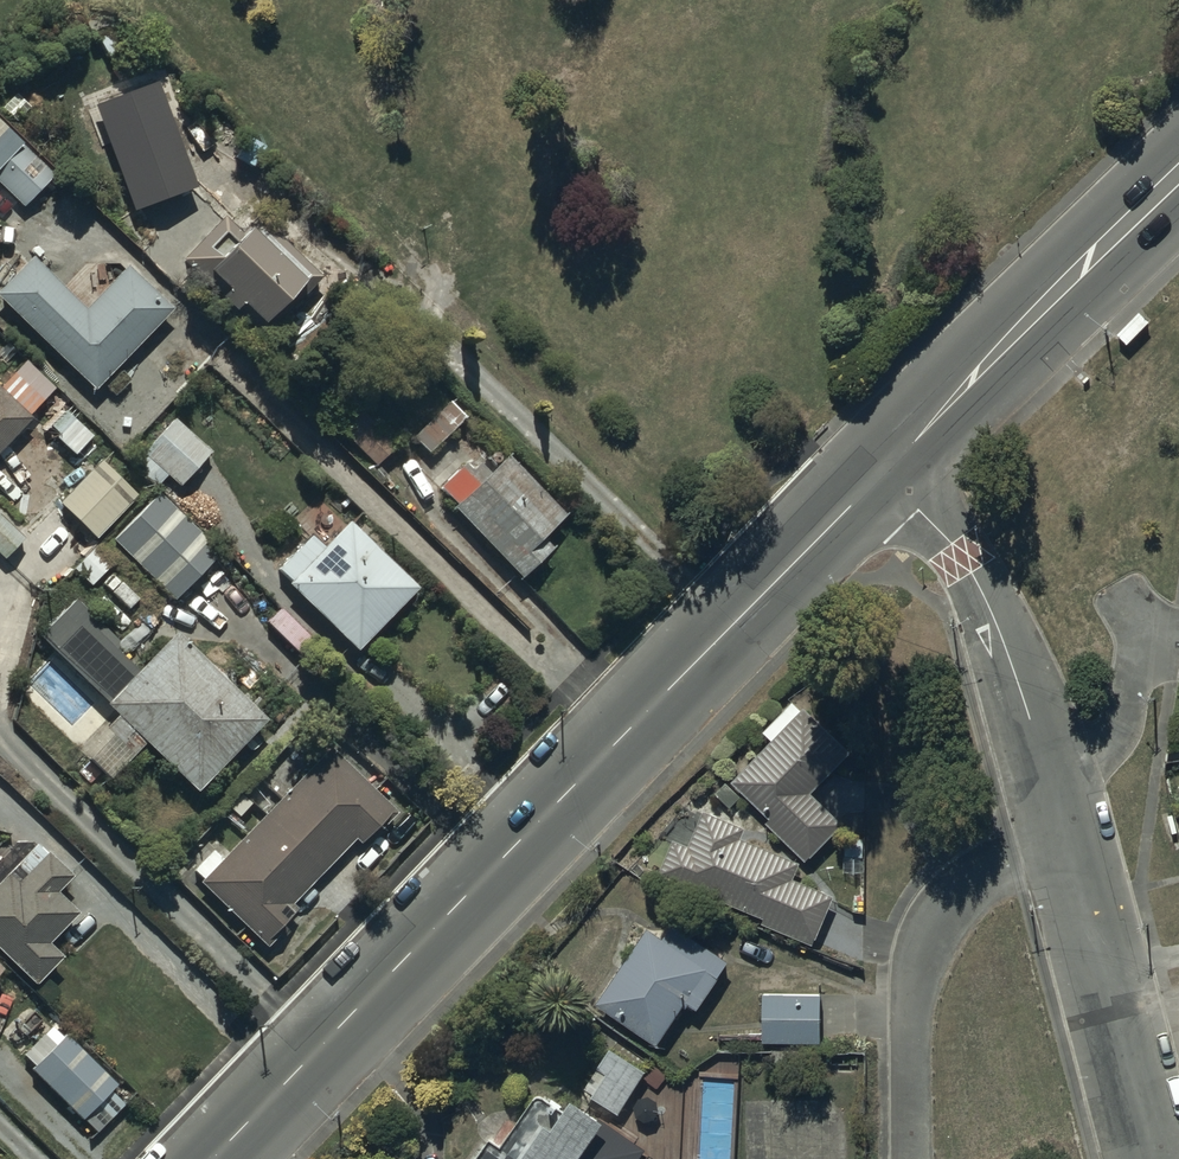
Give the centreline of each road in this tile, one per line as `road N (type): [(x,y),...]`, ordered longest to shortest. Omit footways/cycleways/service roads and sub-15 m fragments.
road 1 (secondary): [(881,475),(214,1158)]
road 2 (secondary): [(1178,174),(881,475)]
road 3 (residential): [(1062,815),(963,889),(921,944),(910,1024),(911,1158)]
road 4 (residential): [(881,475),(961,556),(978,587),(1062,815)]
road 5 (residential): [(1062,815),(1117,1018)]
road 6 (residential): [(1117,1018),(1155,1158)]

